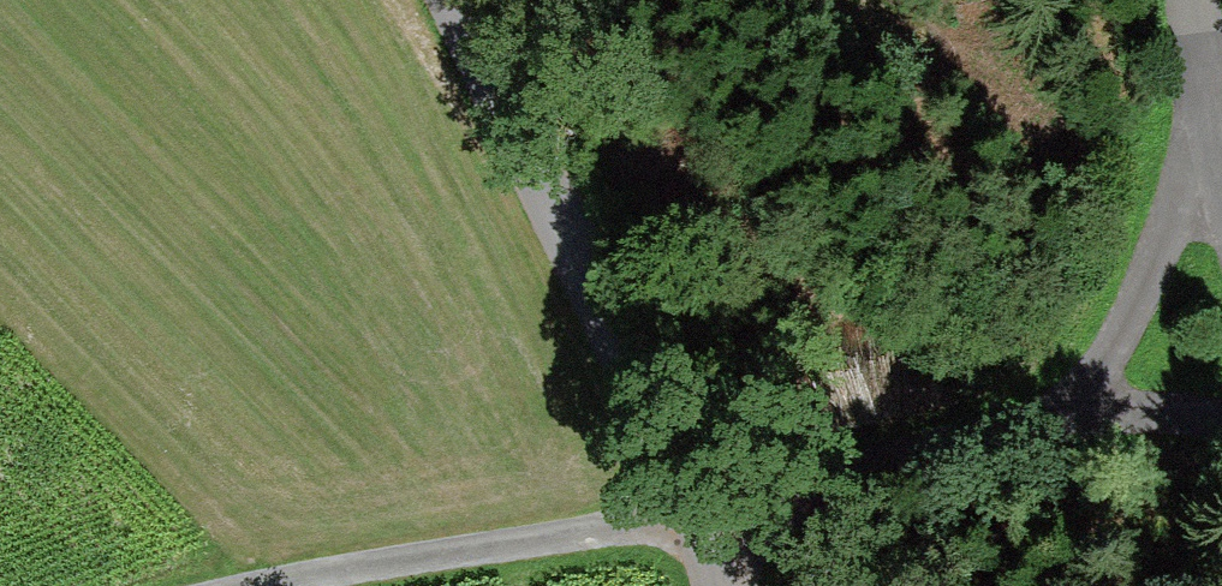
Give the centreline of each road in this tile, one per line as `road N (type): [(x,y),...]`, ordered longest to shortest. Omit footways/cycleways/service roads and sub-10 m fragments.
road 1 (track): [(256,585),(688,513),(1043,419)]
road 2 (unclassified): [(711,585),(688,513),(469,0)]
road 3 (track): [(1043,419),(1092,387),(1179,199),(1195,117),(1176,0)]
road 4 (track): [(1221,427),(1194,418),(1043,419)]

